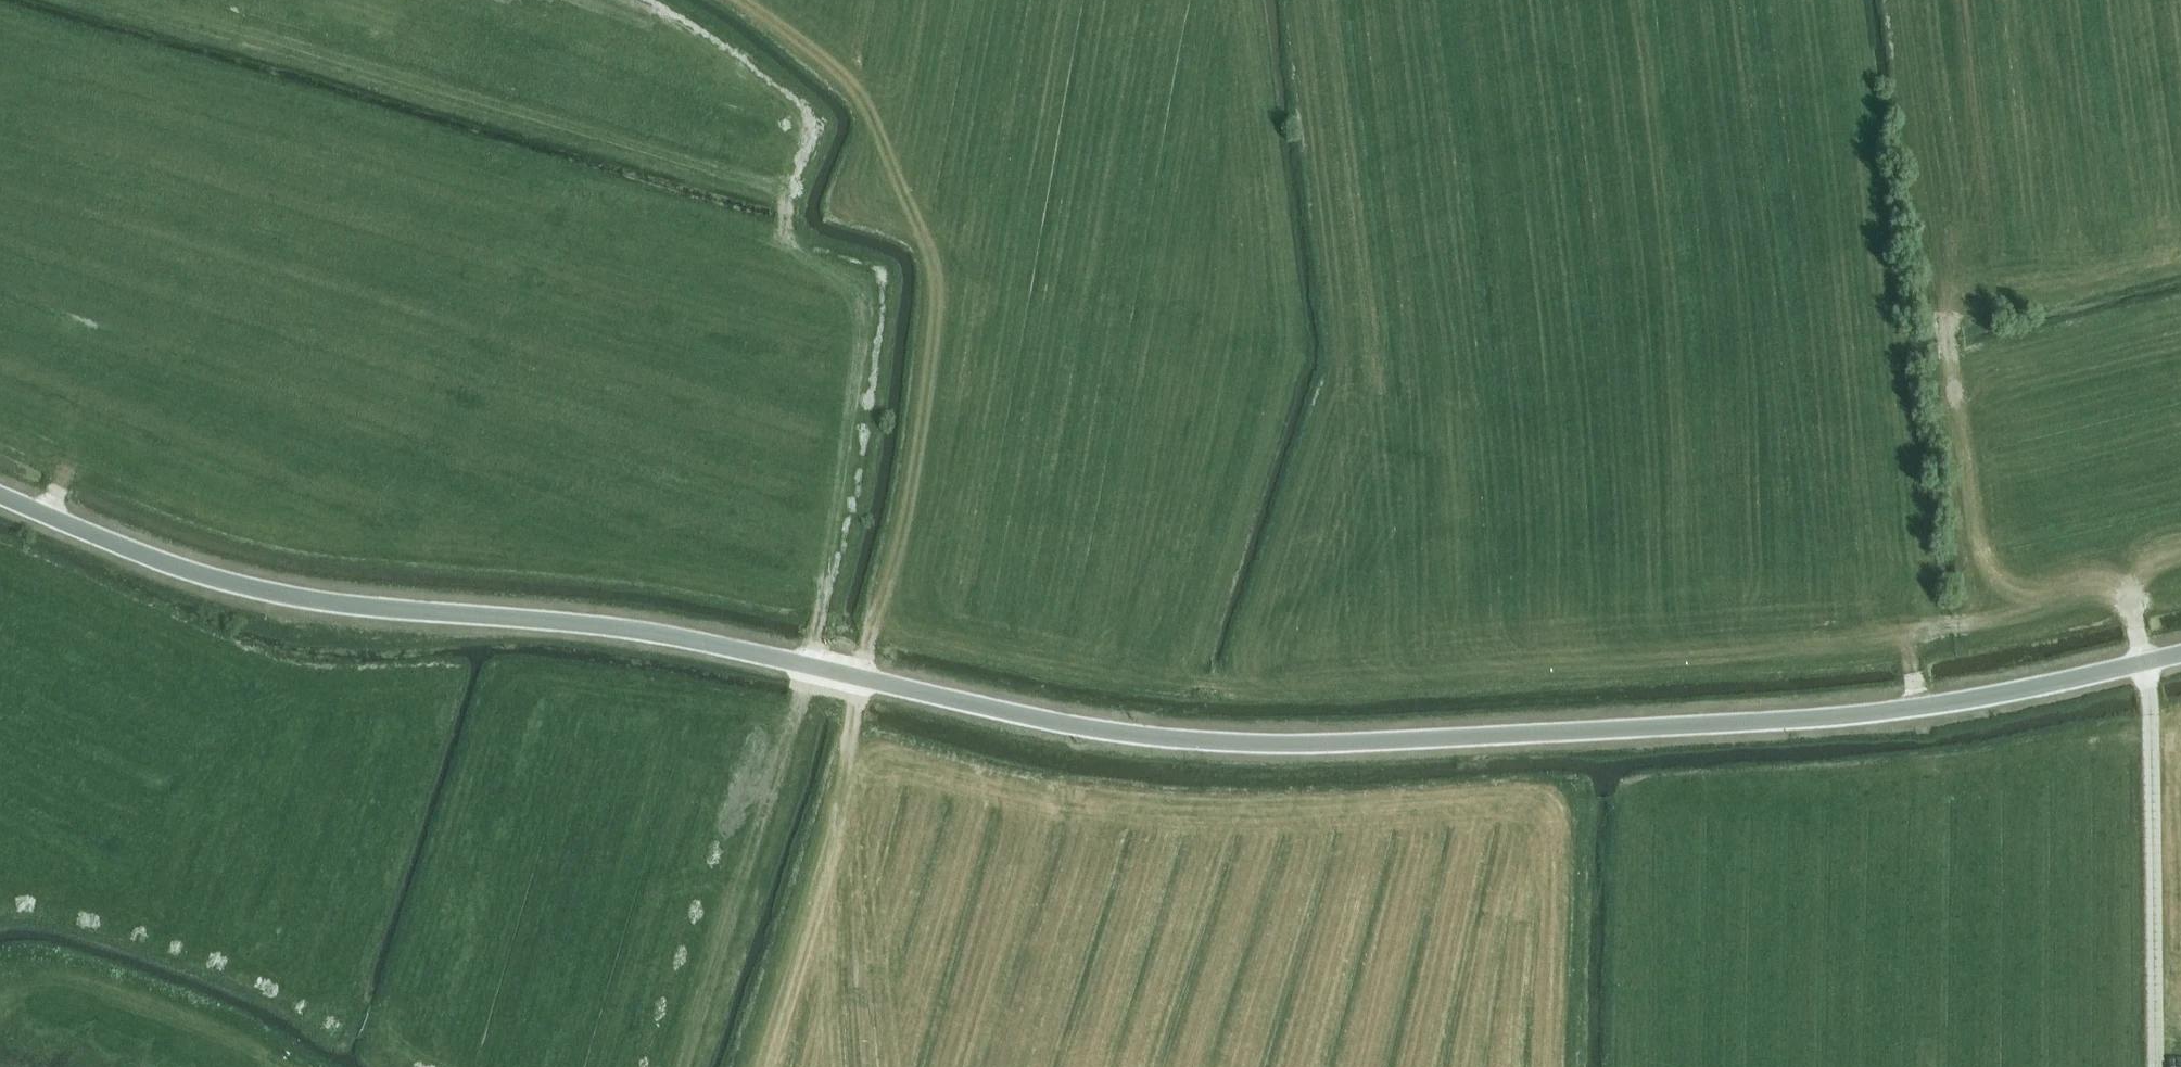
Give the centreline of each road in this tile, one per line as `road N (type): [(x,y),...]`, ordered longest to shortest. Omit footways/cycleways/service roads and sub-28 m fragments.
road 1 (tertiary): [(835,673),(1100,732),(1300,745),(1827,718),(2018,691),(2180,654)]
road 2 (tertiary): [(835,673),(642,632),(347,605),(242,587),(132,554),(0,496)]

